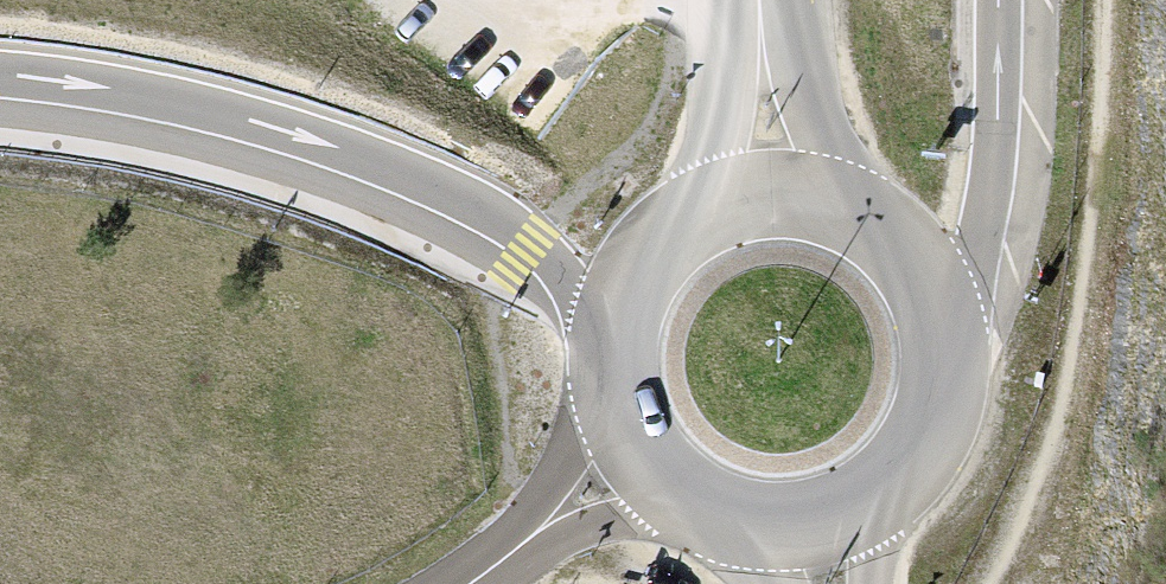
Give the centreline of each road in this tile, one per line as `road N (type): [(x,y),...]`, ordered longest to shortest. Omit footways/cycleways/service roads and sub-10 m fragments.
road 1 (motorway): [(0,79),(183,108),(354,162),(450,201),(528,246),(613,323)]
road 2 (motorway): [(968,349),(991,174),(996,0)]
road 3 (secondary): [(968,349),(956,297),(929,251),(890,215),(842,192),(789,184)]
road 4 (secondary): [(830,536),(877,518),(917,487),(947,447),(965,399),(968,349)]
road 5 (secondary): [(789,184),(732,193),(681,219),(642,261),(613,323)]
road 6 (secondary): [(635,453),(671,497),(718,527),(773,540),(830,536)]
road 7 (unclassified): [(635,453),(463,583)]
road 8 (secondary): [(789,184),(767,0)]
road 9 (secondary): [(613,323),(611,385),(635,453)]

